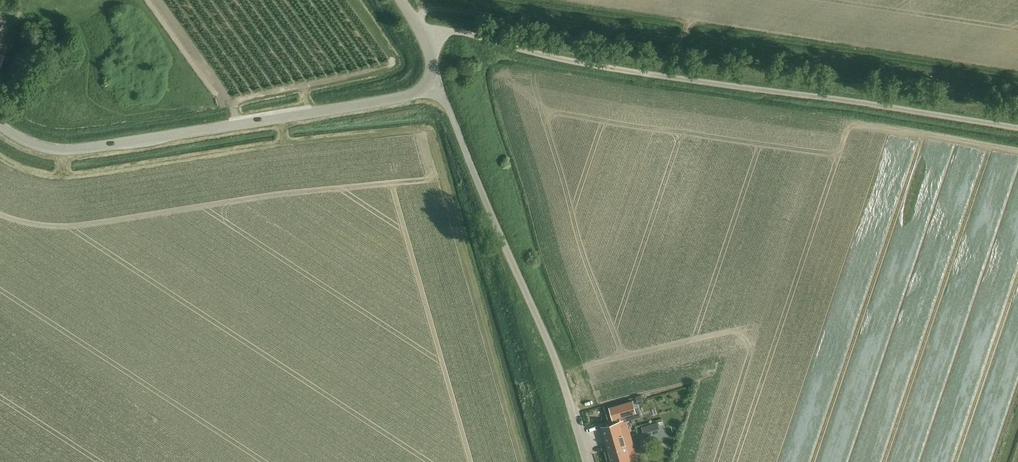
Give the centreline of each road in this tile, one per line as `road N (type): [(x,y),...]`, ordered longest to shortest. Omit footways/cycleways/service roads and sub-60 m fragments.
road 1 (unclassified): [(1017,128),(556,58),(453,32),(424,39)]
road 2 (unclassified): [(429,83),(410,95),(90,147),(39,145),(0,125)]
road 3 (unclassified): [(586,461),(561,377),(444,96),(429,83)]

